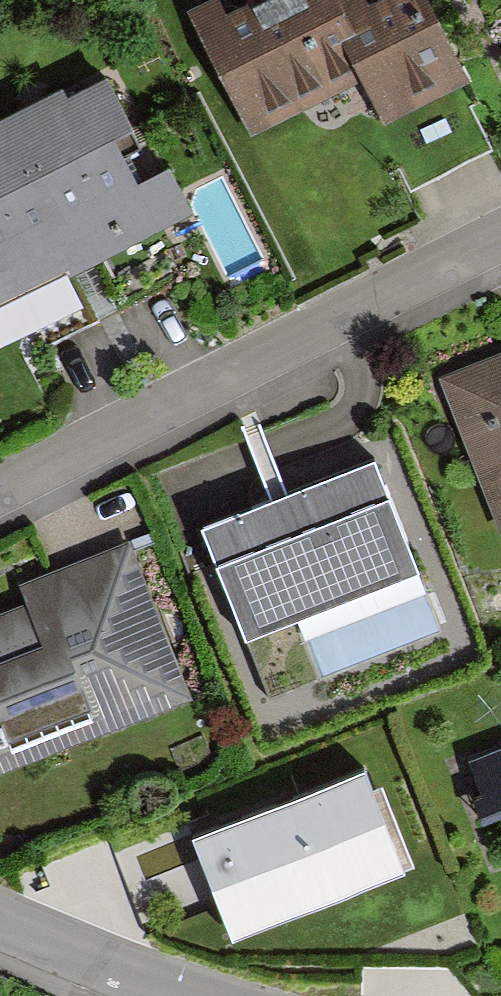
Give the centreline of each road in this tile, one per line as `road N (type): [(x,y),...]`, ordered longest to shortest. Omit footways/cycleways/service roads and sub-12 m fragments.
road 1 (residential): [(500,229),(0,485)]
road 2 (residential): [(197,995),(0,915)]

